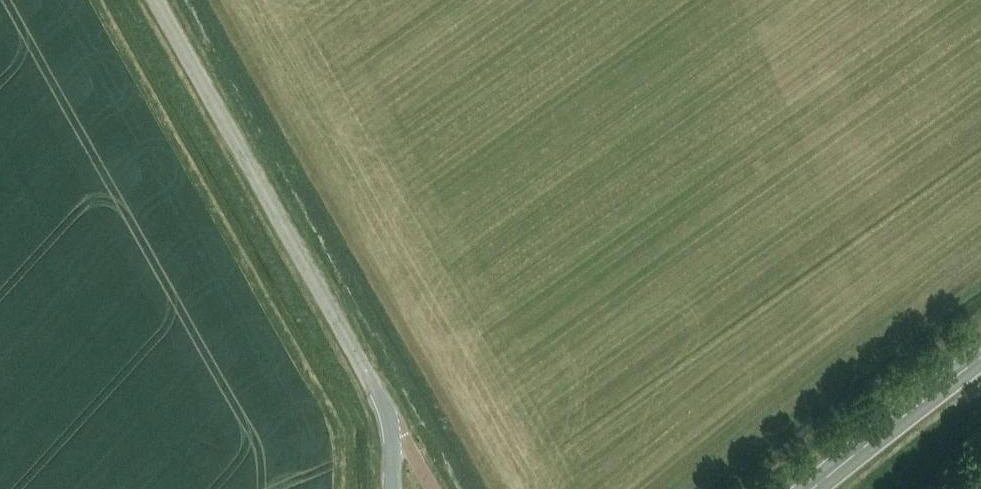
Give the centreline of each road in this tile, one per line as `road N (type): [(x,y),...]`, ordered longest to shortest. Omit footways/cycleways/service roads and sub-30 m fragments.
road 1 (unclassified): [(394,488),(396,430),(154,0)]
road 2 (secondary): [(810,488),(980,358)]

